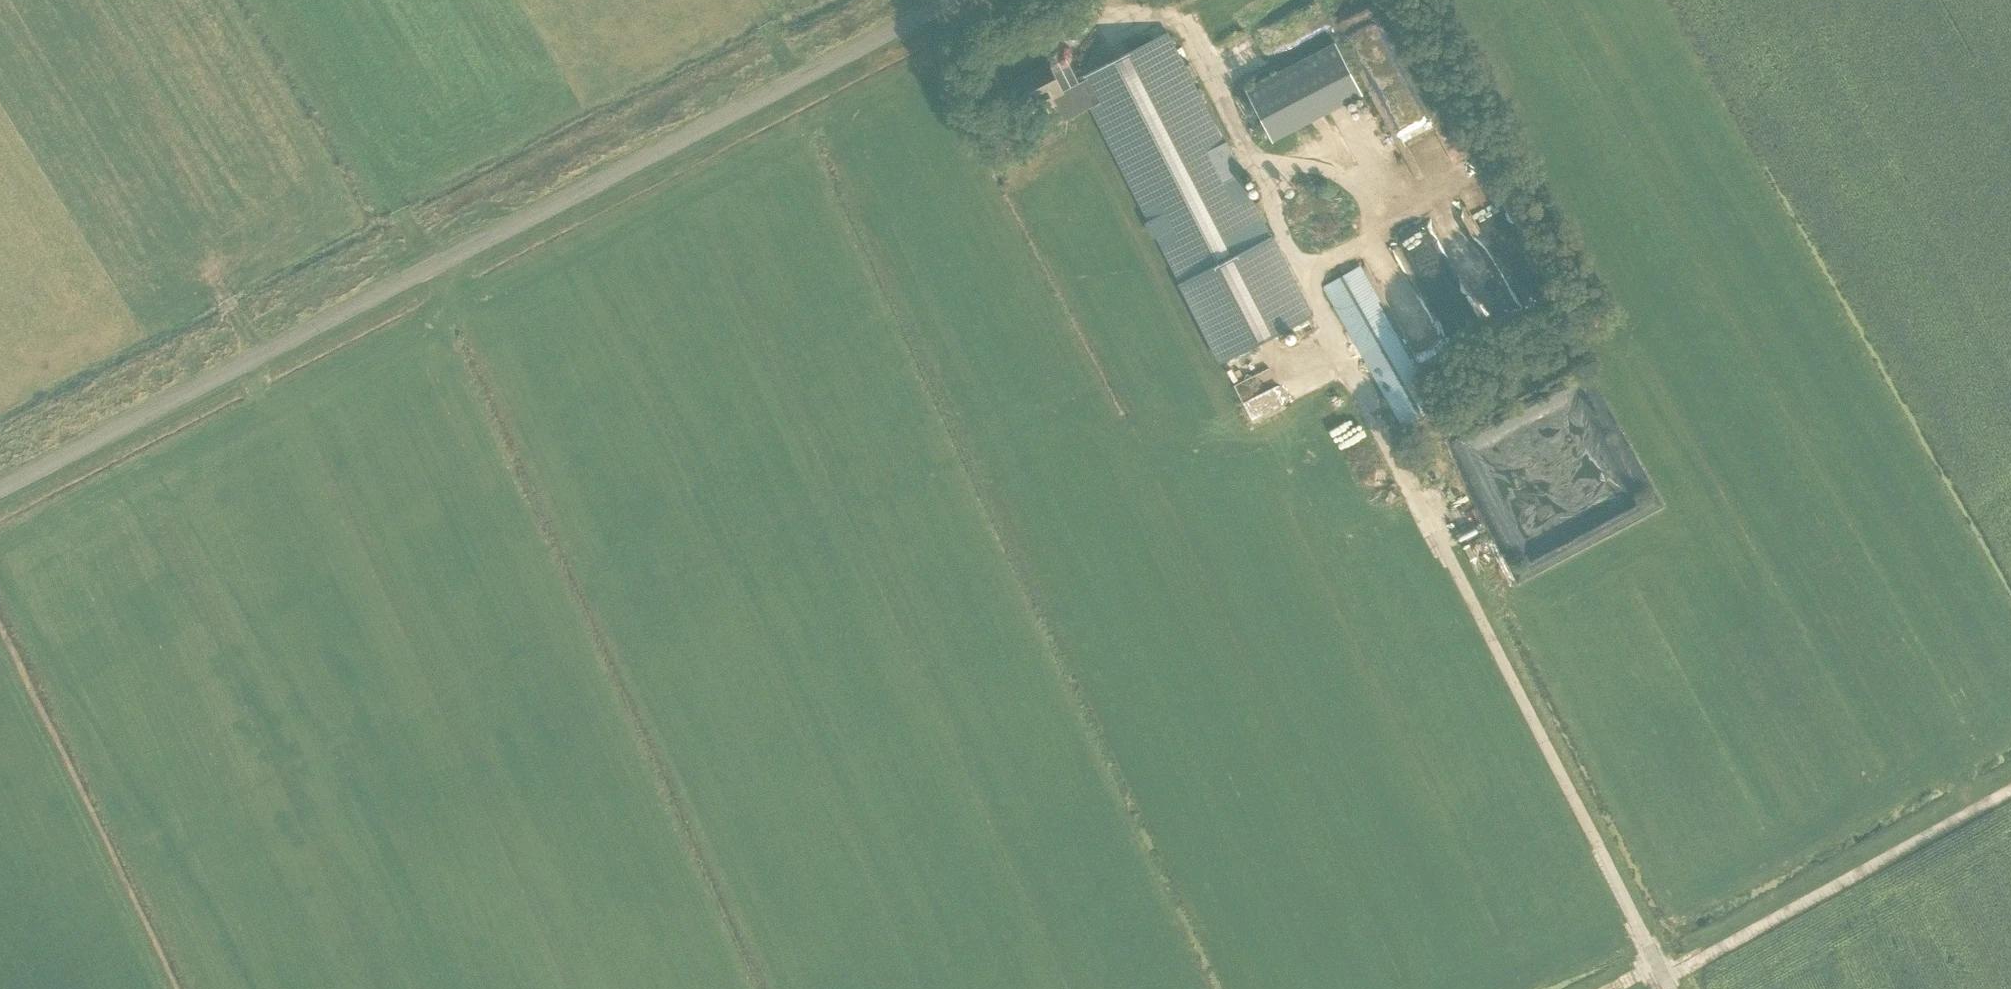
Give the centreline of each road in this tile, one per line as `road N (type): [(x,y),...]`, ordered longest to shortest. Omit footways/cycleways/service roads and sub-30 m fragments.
road 1 (unclassified): [(0,496),(964,0)]

